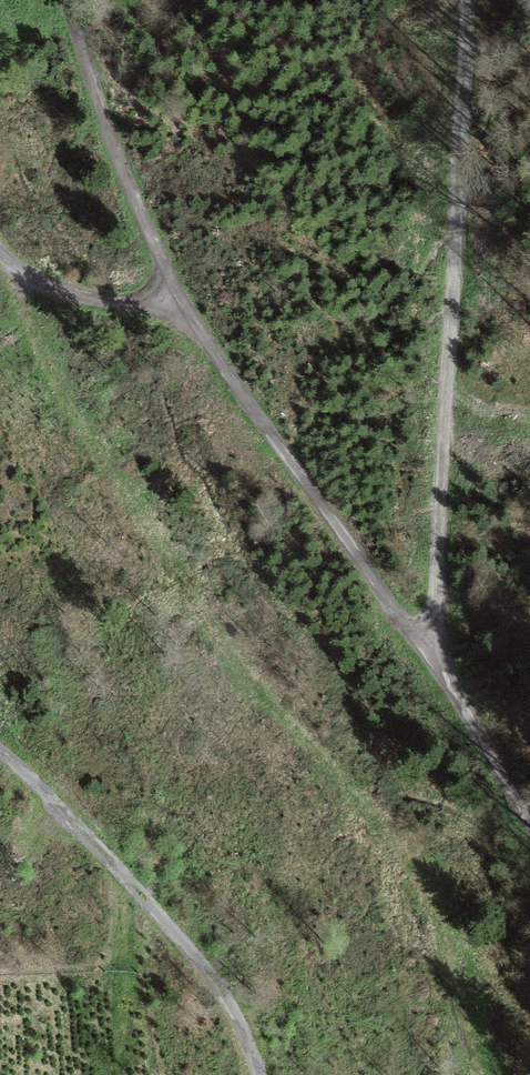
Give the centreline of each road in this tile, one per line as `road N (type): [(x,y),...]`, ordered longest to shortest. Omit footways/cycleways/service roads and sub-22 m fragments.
road 1 (track): [(460,0),(432,655),(529,818)]
road 2 (track): [(0,248),(39,291),(196,313),(58,0)]
road 3 (track): [(432,655),(196,313)]
road 4 (track): [(0,752),(149,903),(239,1029),(257,1074)]

